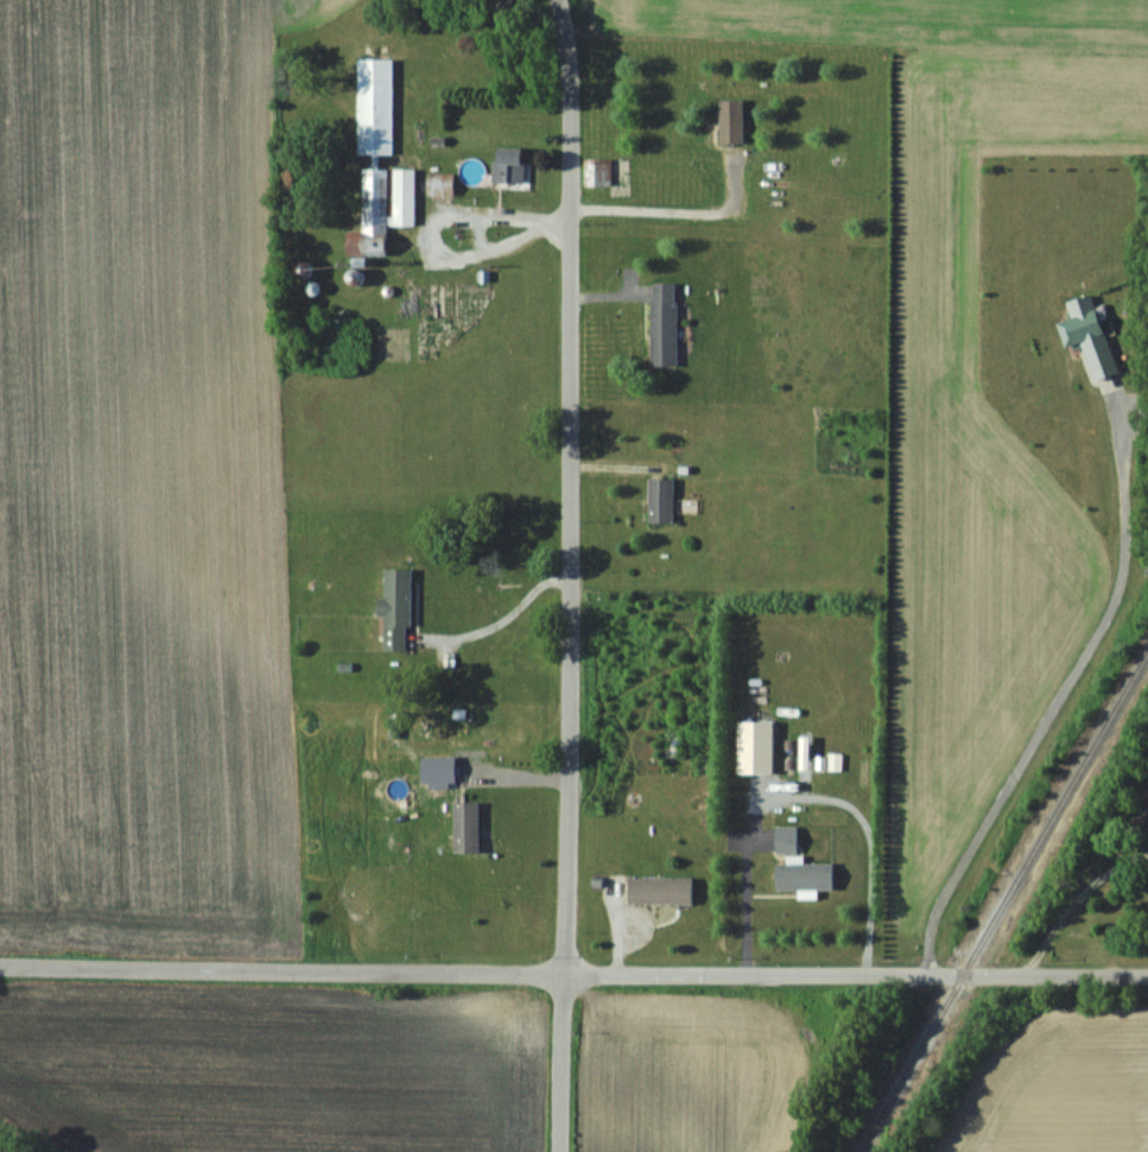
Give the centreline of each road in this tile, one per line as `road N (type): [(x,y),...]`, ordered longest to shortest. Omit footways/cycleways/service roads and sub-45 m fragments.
road 1 (residential): [(550,1151),(570,29),(562,0)]
road 2 (residential): [(1147,974),(0,963)]

